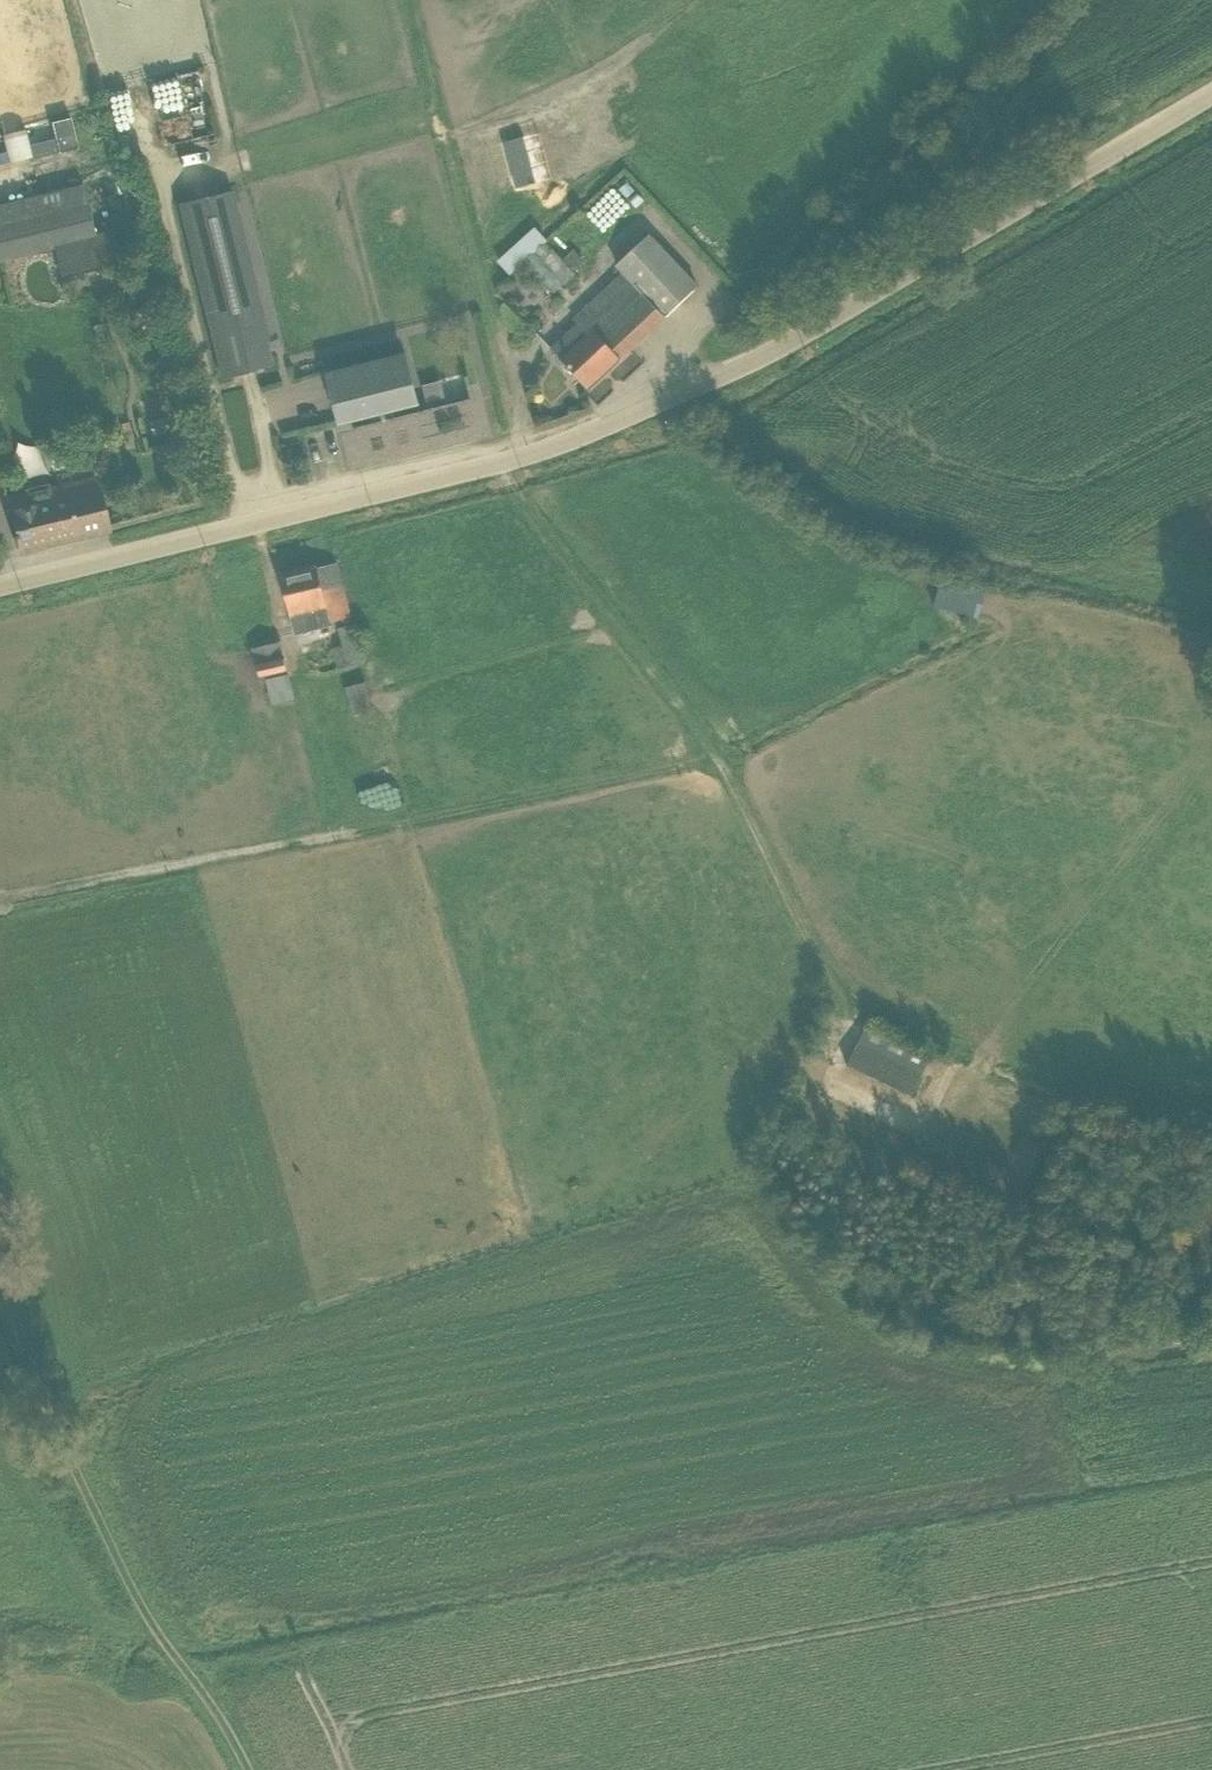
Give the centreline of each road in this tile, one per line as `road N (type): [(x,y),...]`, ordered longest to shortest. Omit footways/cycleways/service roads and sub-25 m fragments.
road 1 (residential): [(0,583),(524,458),(709,385),(1211,96)]
road 2 (track): [(598,429),(700,322),(1042,0)]
road 3 (track): [(246,1769),(126,1582),(33,1380),(0,1270)]

